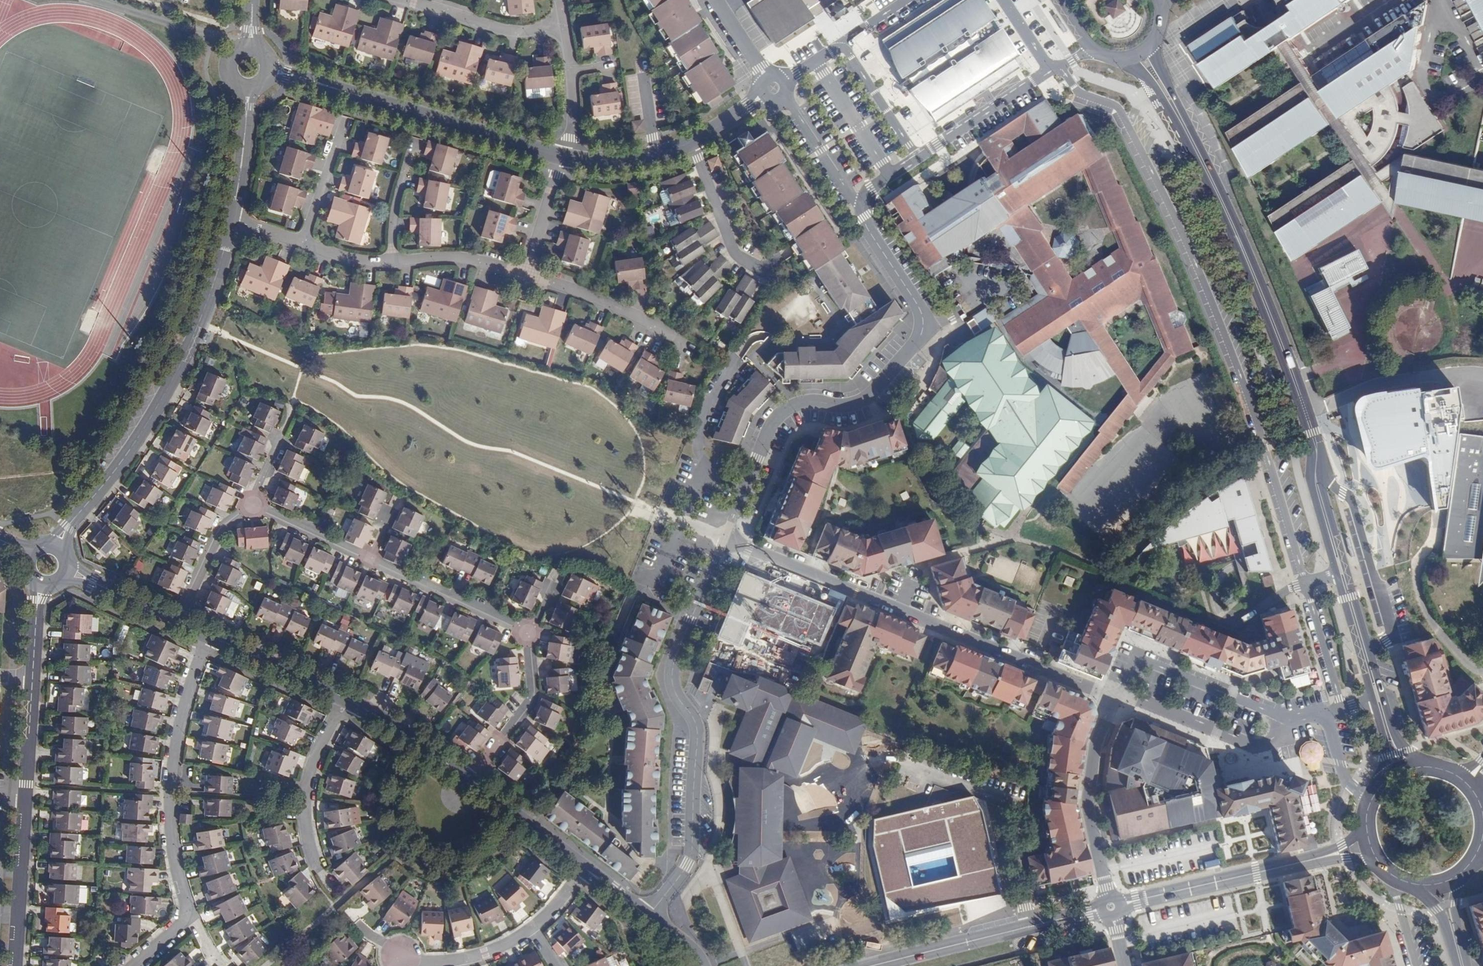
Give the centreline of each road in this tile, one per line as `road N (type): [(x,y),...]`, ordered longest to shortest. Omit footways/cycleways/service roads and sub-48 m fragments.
road 1 (secondary): [(1178,114),(1260,293),(1315,441),(1317,480),(1385,722)]
road 2 (residential): [(722,538),(1112,699),(1088,801),(1111,908)]
road 3 (residential): [(862,205),(867,228),(919,306),(921,337),(869,399),(794,406),(778,416),(722,538)]
road 4 (residential): [(722,538),(673,656),(675,693),(697,729),(692,849),(649,916)]
road 5 (residential): [(57,544),(169,385),(231,220)]
road 6 (residential): [(562,157),(269,72)]
road 7 (residential): [(211,633),(180,720),(169,792),(186,916)]
road 8 (secondary): [(1111,908),(870,965)]
road 9 (secondary): [(1319,858),(1111,908)]
road 10 (residential): [(862,205),(871,188),(1030,83)]
road 11 (residential): [(345,701),(314,761),(303,802),(319,873)]
road 12 (residential): [(527,273),(605,301),(683,344)]
road 13 (residential): [(369,559),(522,632)]
road 14 (residential): [(17,965),(28,796)]
road 15 (residential): [(522,632),(530,696),(466,778)]
road 16 (residential): [(908,0),(773,88)]
road 17 (residential): [(409,0),(512,33),(563,28)]
road 18 (residential): [(766,272),(736,253),(692,140)]
road 19 (tertiary): [(586,870),(466,778)]
road 20 (tertiary): [(345,701),(211,633)]
road 21 (residential): [(773,88),(862,205)]
road 22 (tertiary): [(466,778),(345,701)]
road 23 (residential): [(251,511),(218,531),(178,618)]
road 24 (residential): [(527,273),(478,260),(395,261)]
road 25 (residential): [(231,220),(248,89)]
road 26 (residential): [(347,122),(304,245)]
road 27 (residential): [(251,511),(369,559)]
road 28 (residential): [(414,142),(395,214),(395,261)]
road 29 (residential): [(562,157),(527,273)]
road 30 (tertiary): [(178,618),(67,570)]

